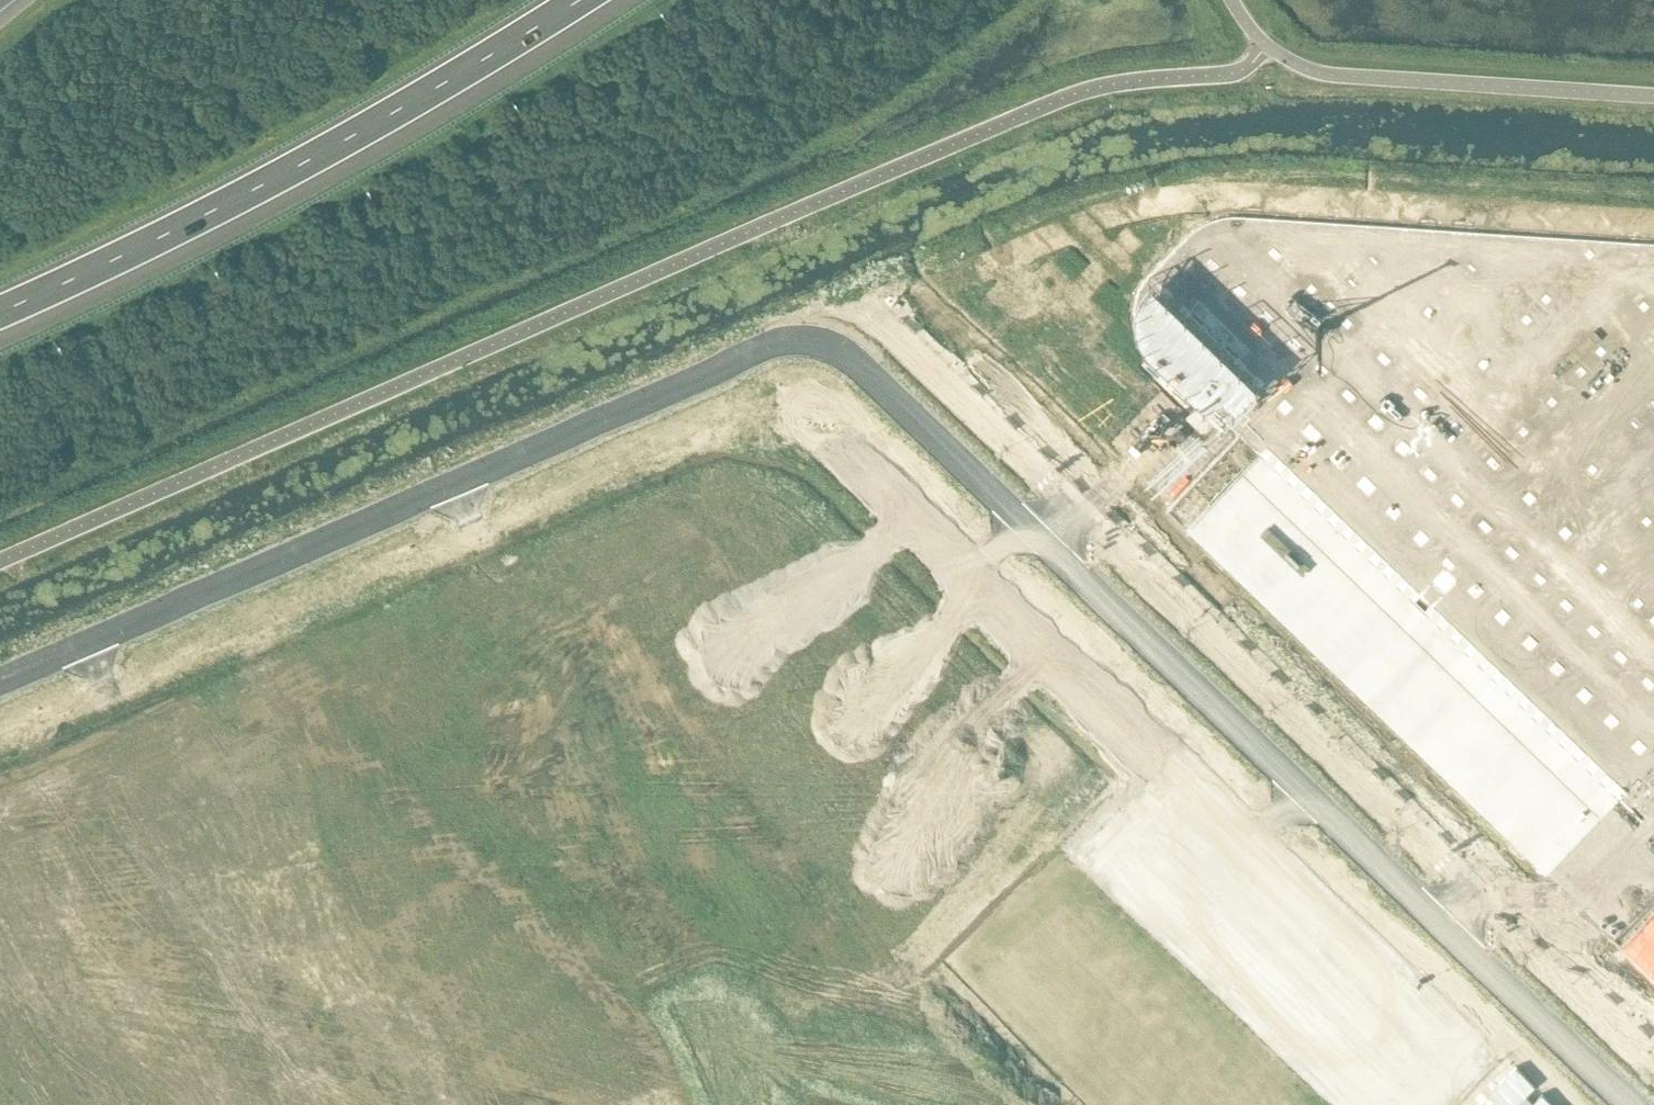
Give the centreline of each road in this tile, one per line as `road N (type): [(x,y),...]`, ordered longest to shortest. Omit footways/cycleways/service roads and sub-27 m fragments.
road 1 (unclassified): [(823,345),(846,356),(1627,1104)]
road 2 (unclassified): [(823,345),(747,359),(0,683)]
road 3 (motorway): [(0,299),(382,106),(555,0)]

